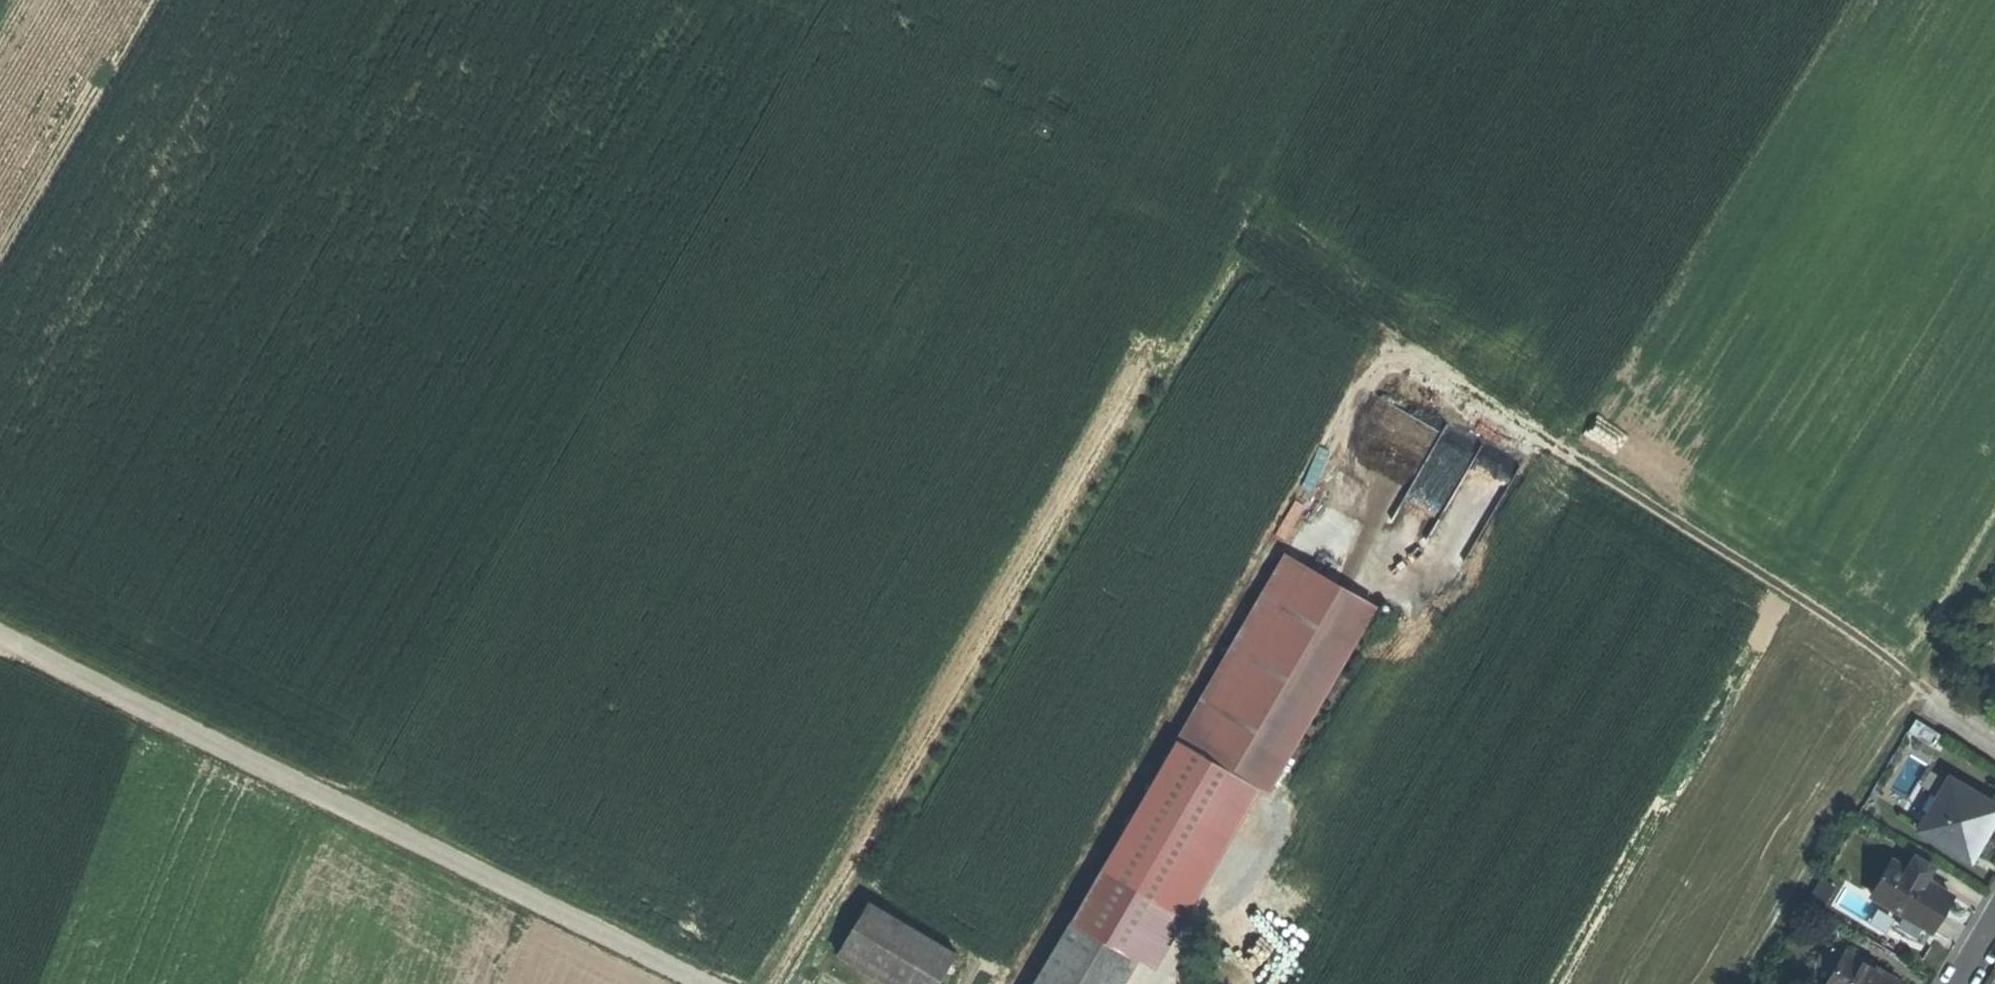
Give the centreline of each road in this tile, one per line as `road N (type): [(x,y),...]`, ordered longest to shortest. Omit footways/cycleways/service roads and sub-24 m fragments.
road 1 (track): [(861,0),(1779,586),(1916,683)]
road 2 (track): [(702,983),(0,638)]
road 3 (track): [(1734,983),(1916,683)]

